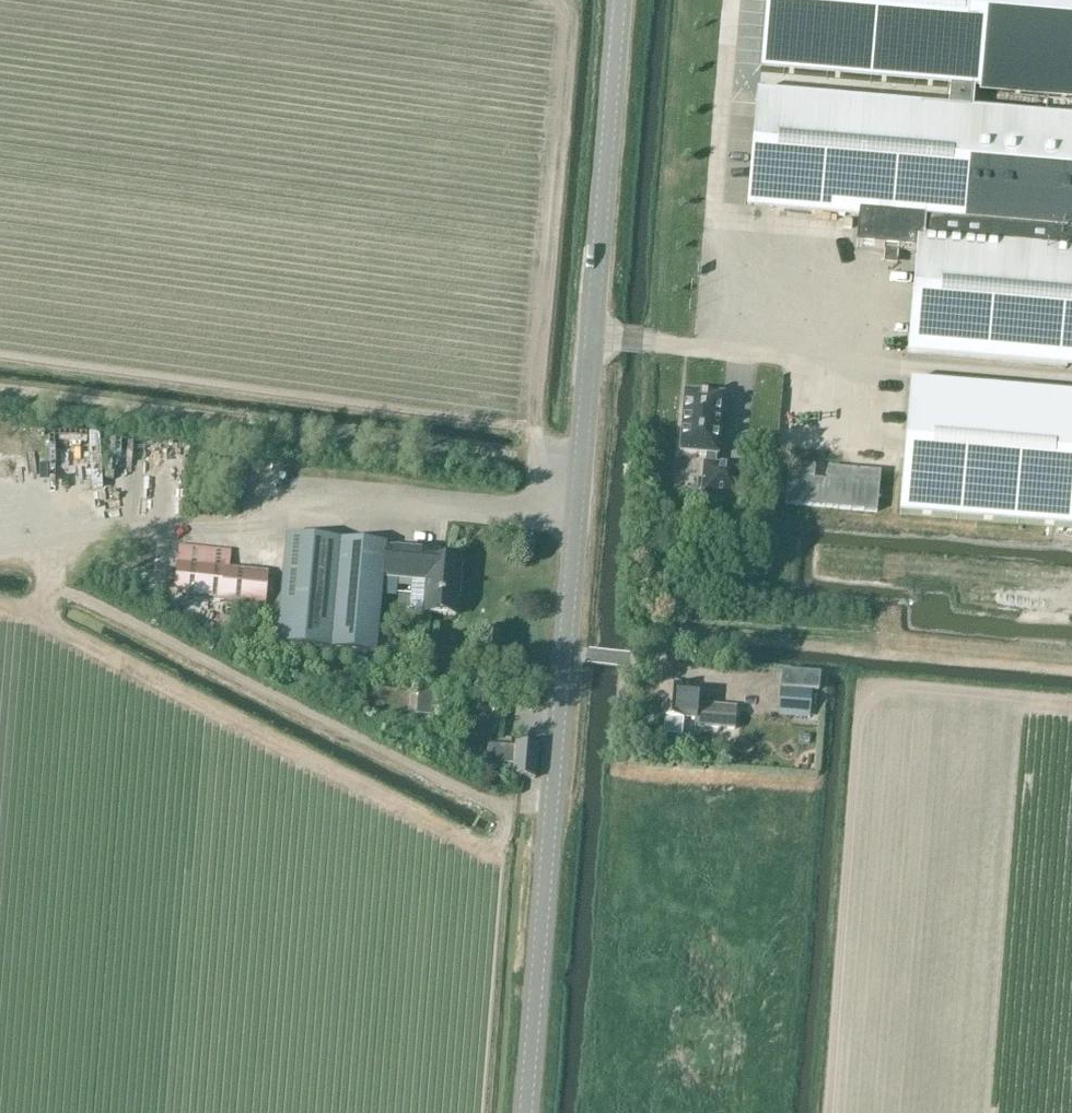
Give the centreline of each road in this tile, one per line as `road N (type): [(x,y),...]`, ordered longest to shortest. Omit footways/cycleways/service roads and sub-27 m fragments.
road 1 (unclassified): [(527,1112),(621,0)]
road 2 (track): [(751,0),(729,348),(591,336)]
road 3 (track): [(171,527),(0,547)]

